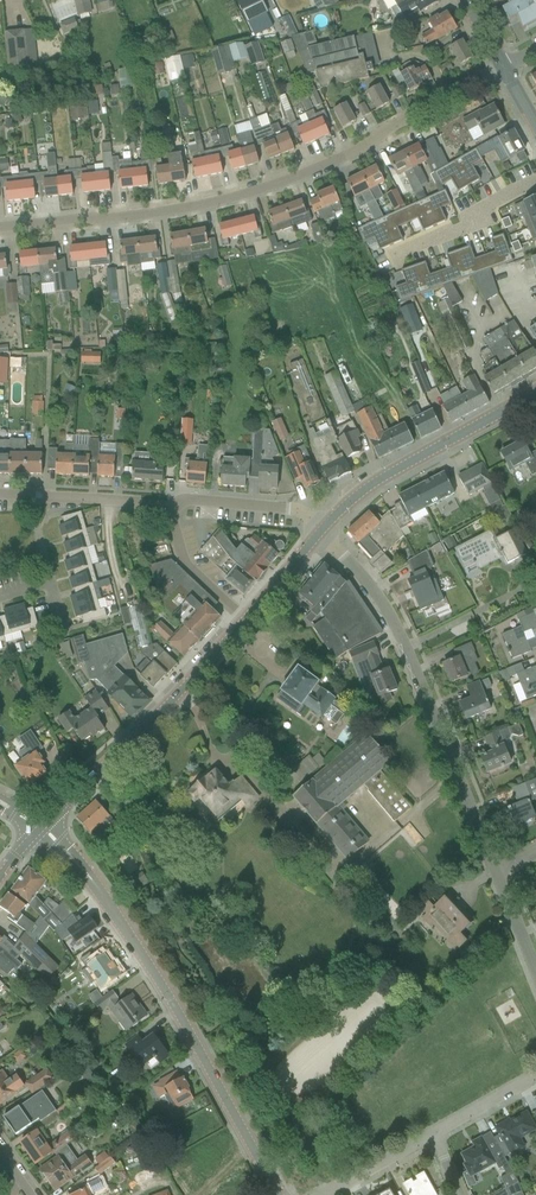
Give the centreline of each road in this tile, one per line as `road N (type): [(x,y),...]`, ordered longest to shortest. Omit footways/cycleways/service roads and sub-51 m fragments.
road 1 (residential): [(0,235),(266,195),(327,170),(503,74)]
road 2 (residential): [(279,1194),(155,975),(91,879),(41,827)]
road 3 (residential): [(493,874),(403,640),(322,531)]
road 4 (residential): [(41,827),(248,618)]
road 5 (residential): [(322,531),(286,510),(180,503),(175,522),(191,567),(248,618)]
road 6 (residential): [(322,531),(380,479),(535,393)]
road 7 (residential): [(318,1194),(434,1134)]

